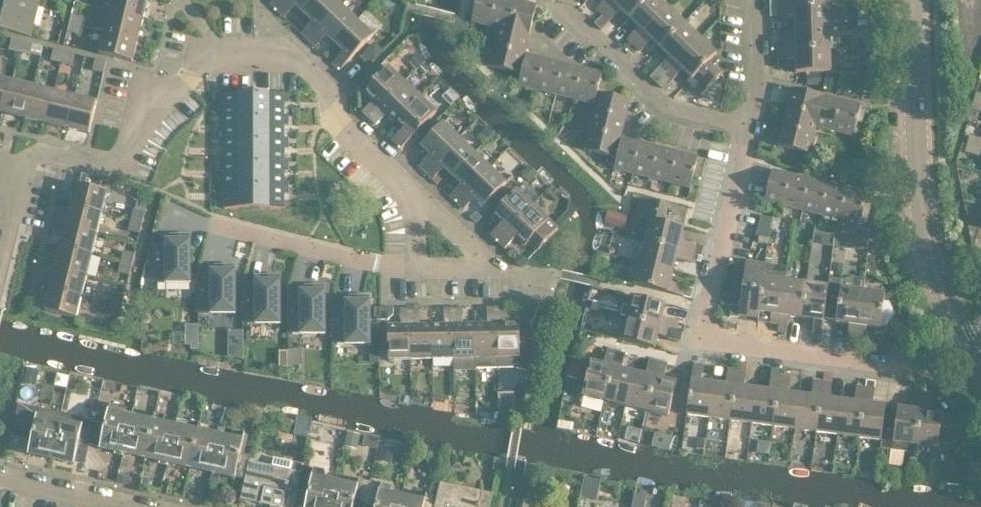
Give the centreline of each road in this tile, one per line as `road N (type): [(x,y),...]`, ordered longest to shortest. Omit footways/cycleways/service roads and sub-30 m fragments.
road 1 (residential): [(418,193),(335,120),(334,94),(286,57),(267,54),(222,58),(174,91),(109,162),(44,152),(21,173)]
road 2 (residential): [(914,365),(704,332),(752,128)]
road 3 (tertiary): [(980,365),(938,287),(920,230),(912,0)]
road 4 (residential): [(560,0),(664,108),(752,128)]
road 5 (residential): [(418,268),(221,227)]
road 6 (residential): [(418,268),(492,267),(418,193)]
road 7 (residential): [(147,506),(0,477)]
road 8 (residential): [(752,128),(762,91),(759,0)]

